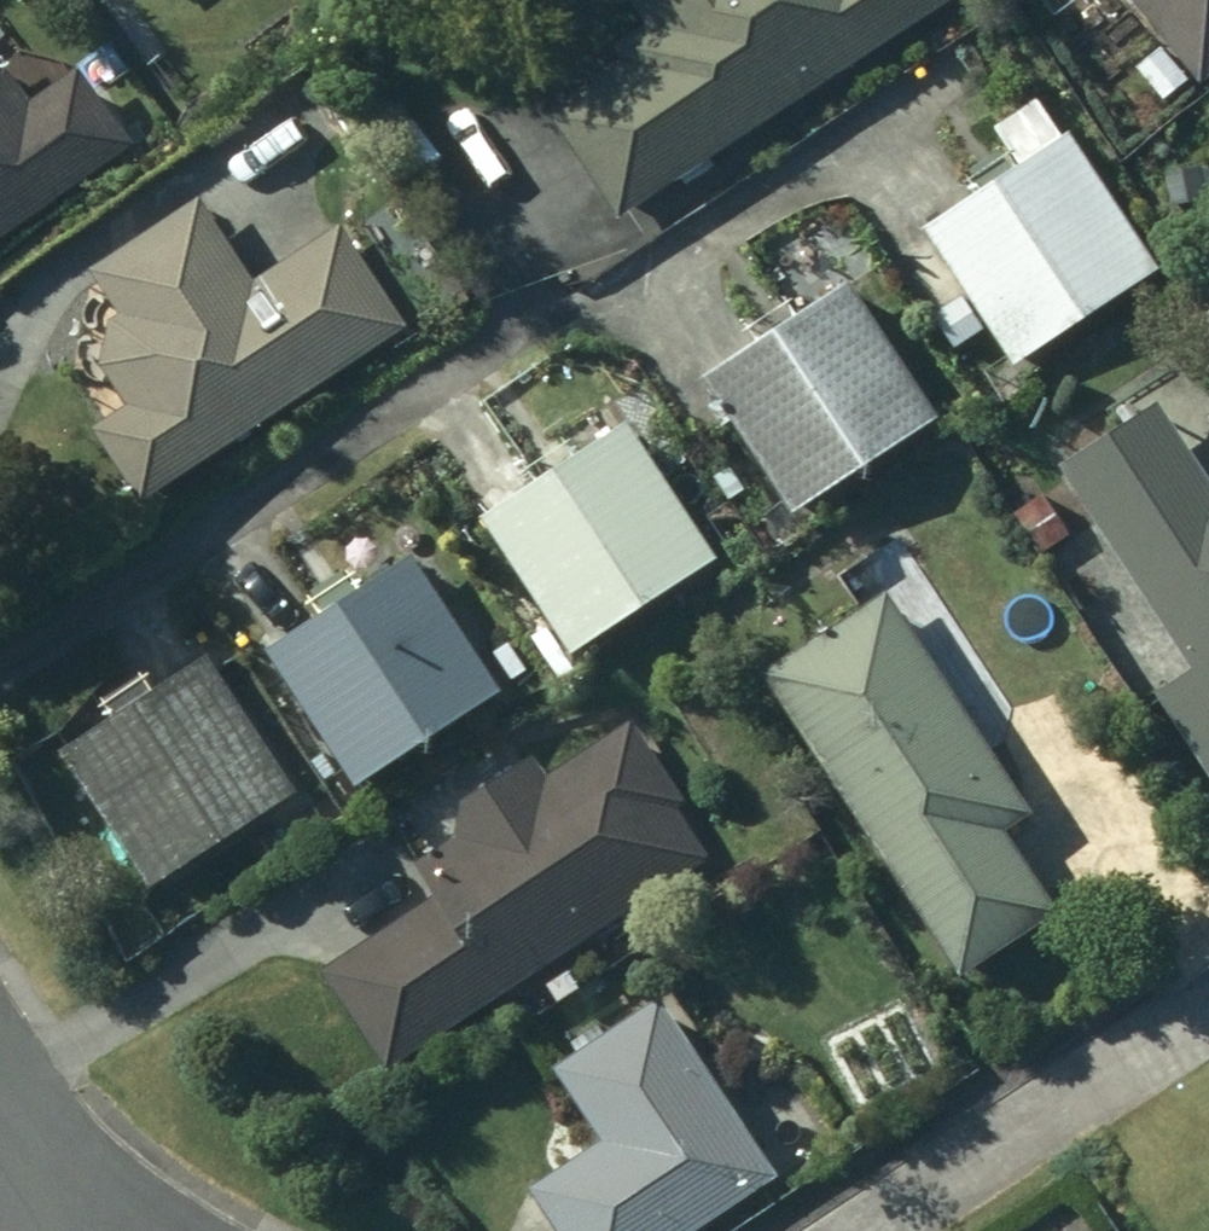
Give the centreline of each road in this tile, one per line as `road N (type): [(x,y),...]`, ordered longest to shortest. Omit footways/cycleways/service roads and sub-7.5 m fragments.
road 1 (residential): [(0,1123),(75,1230)]

